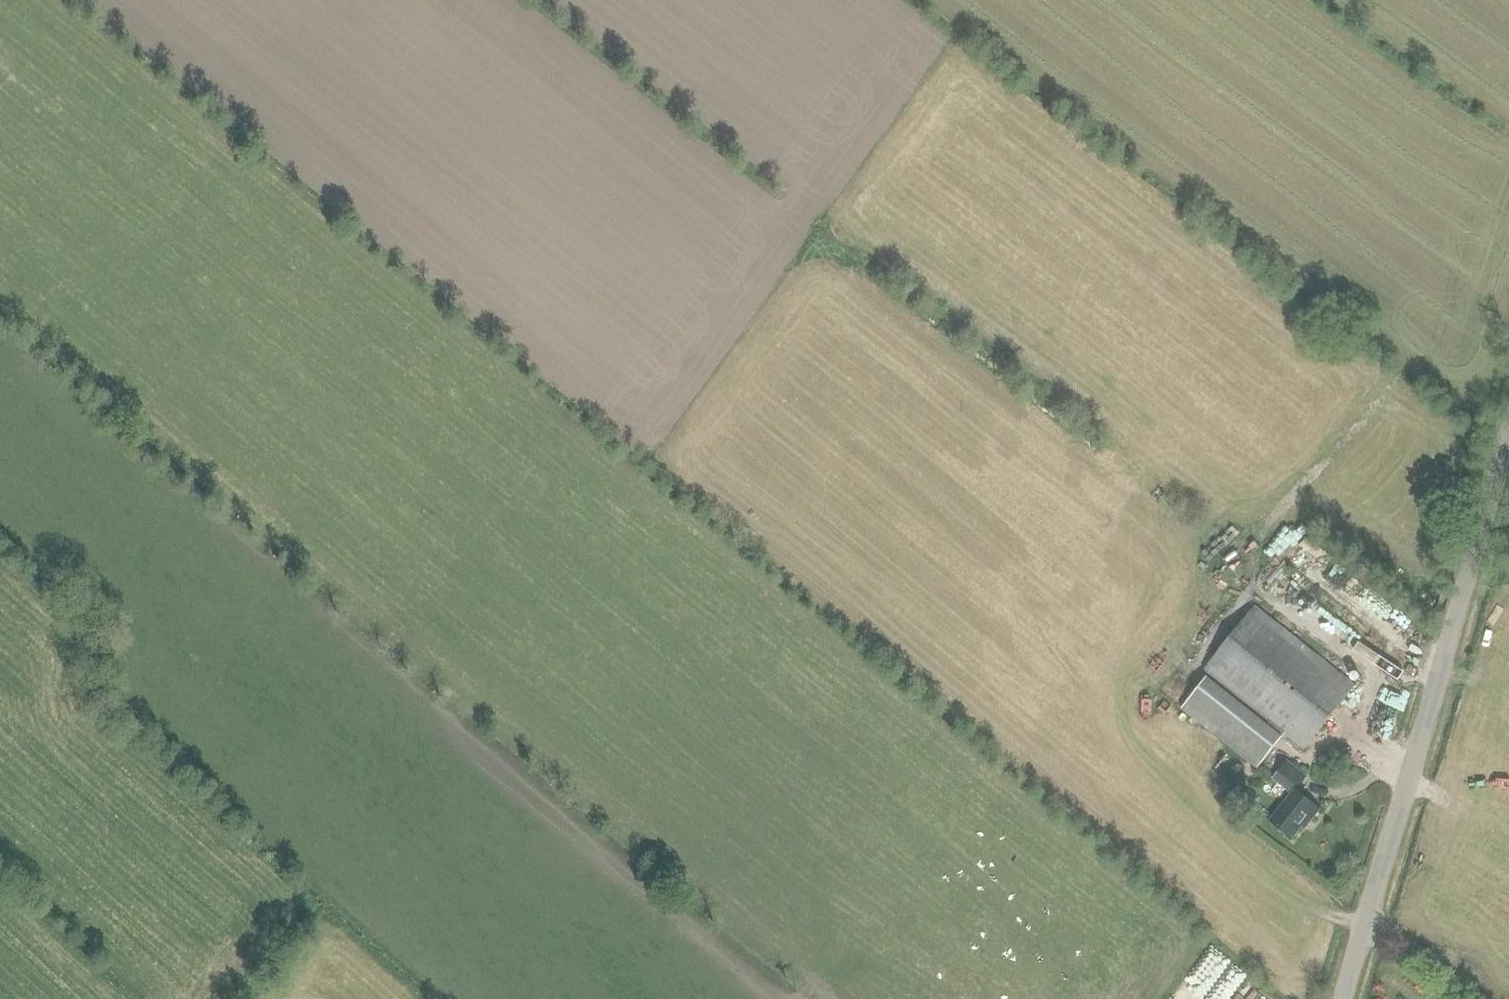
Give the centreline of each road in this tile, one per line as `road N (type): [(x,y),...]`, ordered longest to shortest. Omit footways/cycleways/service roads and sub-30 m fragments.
road 1 (tertiary): [(1342,998),(1508,431)]

